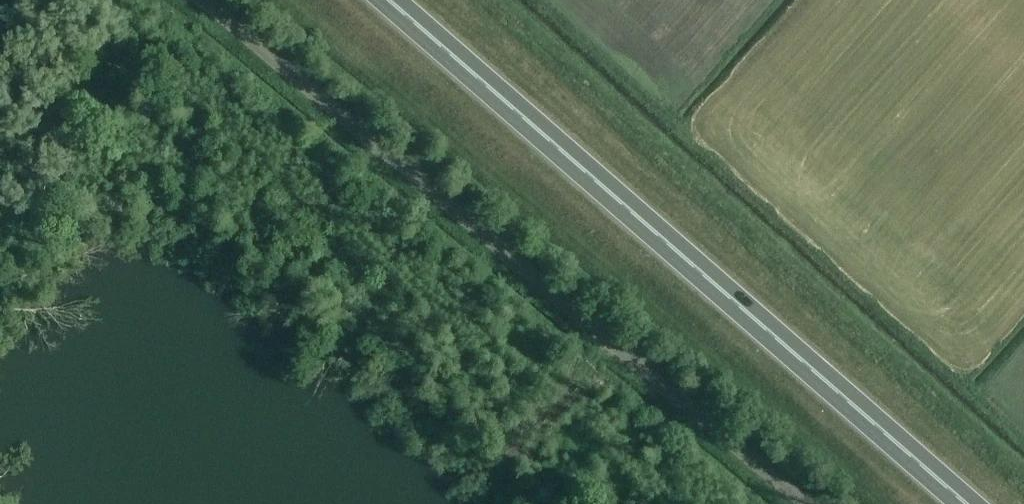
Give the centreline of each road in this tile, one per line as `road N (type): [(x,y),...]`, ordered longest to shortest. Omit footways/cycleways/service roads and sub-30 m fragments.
road 1 (unclassified): [(802,503),(203,0)]
road 2 (trunk): [(965,503),(388,0)]

